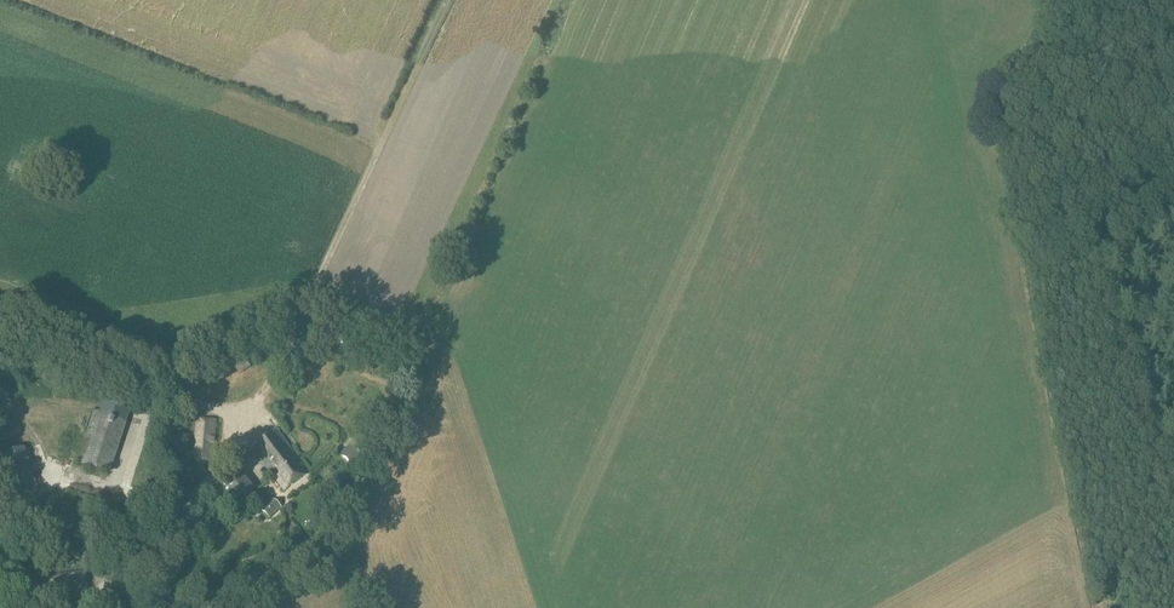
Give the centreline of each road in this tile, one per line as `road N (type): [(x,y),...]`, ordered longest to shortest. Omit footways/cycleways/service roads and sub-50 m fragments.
road 1 (track): [(443,0),(254,409),(201,479)]
road 2 (track): [(85,607),(201,479)]

